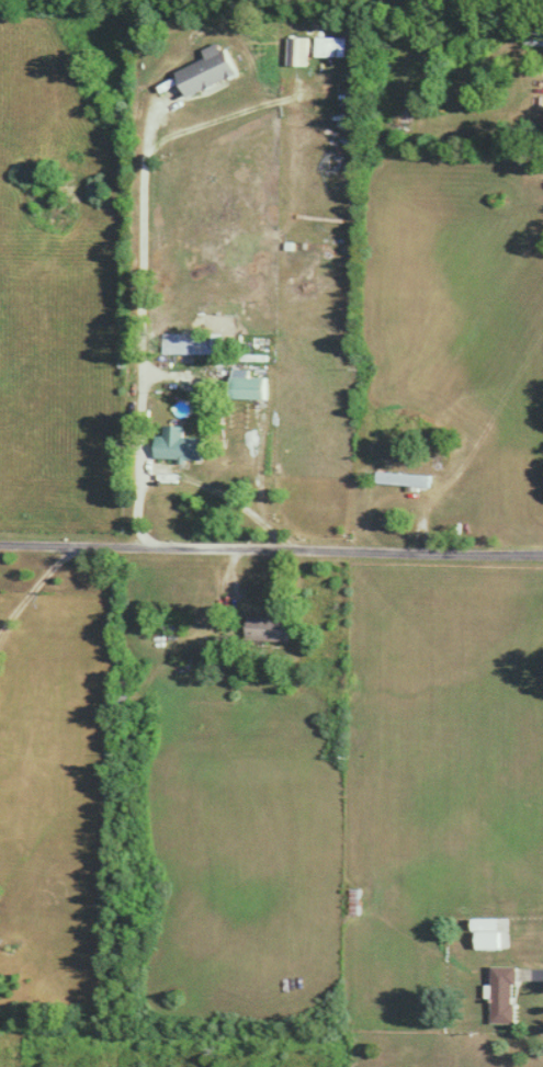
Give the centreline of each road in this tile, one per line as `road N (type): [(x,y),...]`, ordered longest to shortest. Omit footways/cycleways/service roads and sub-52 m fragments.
road 1 (residential): [(542,558),(0,547)]

